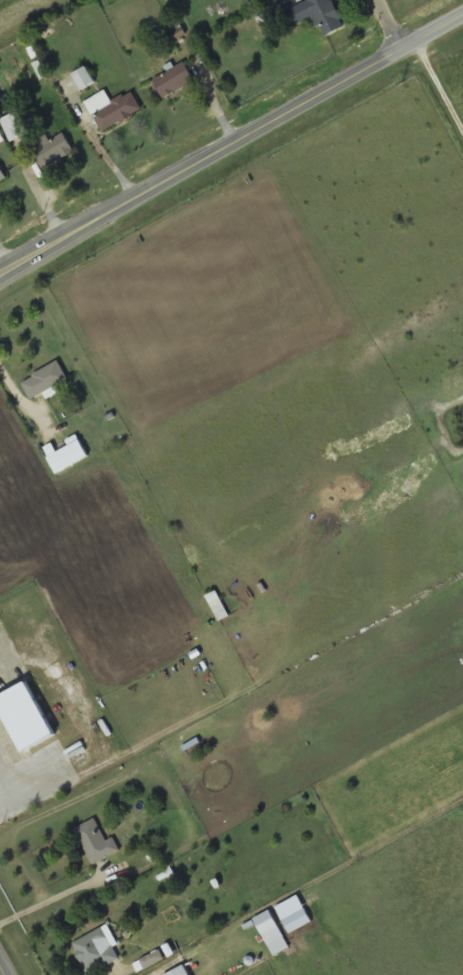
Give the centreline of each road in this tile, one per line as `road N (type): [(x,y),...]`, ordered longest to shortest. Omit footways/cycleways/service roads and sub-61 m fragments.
road 1 (secondary): [(462,12),(0,272)]

